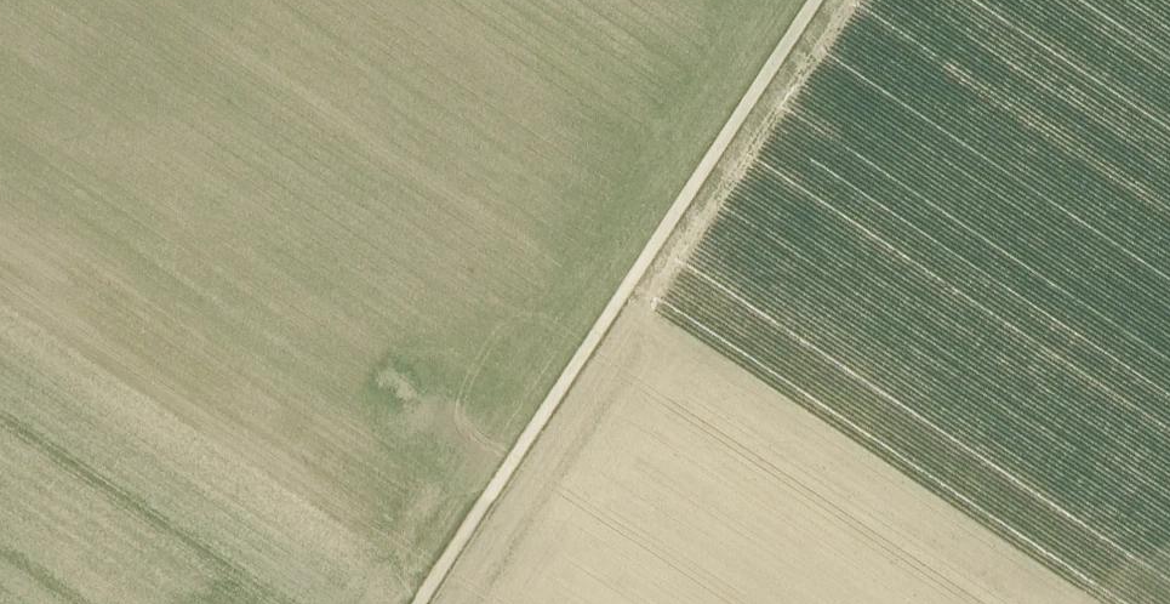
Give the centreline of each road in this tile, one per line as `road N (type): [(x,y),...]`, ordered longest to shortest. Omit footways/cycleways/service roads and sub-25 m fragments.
road 1 (track): [(817,0),(421,603)]

